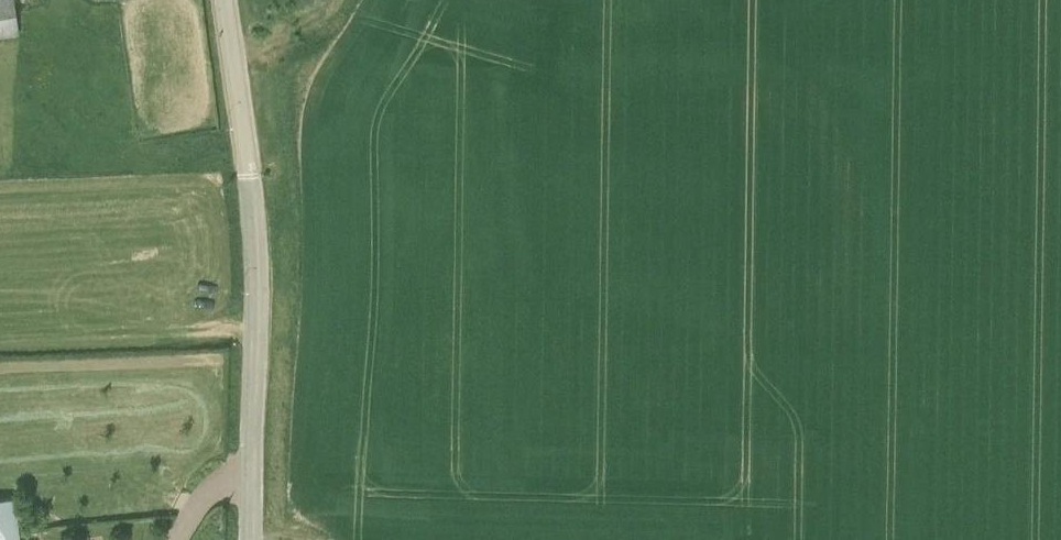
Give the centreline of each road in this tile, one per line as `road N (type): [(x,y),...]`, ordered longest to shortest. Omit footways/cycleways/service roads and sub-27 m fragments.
road 1 (tertiary): [(250,539),(255,265),(224,0)]

